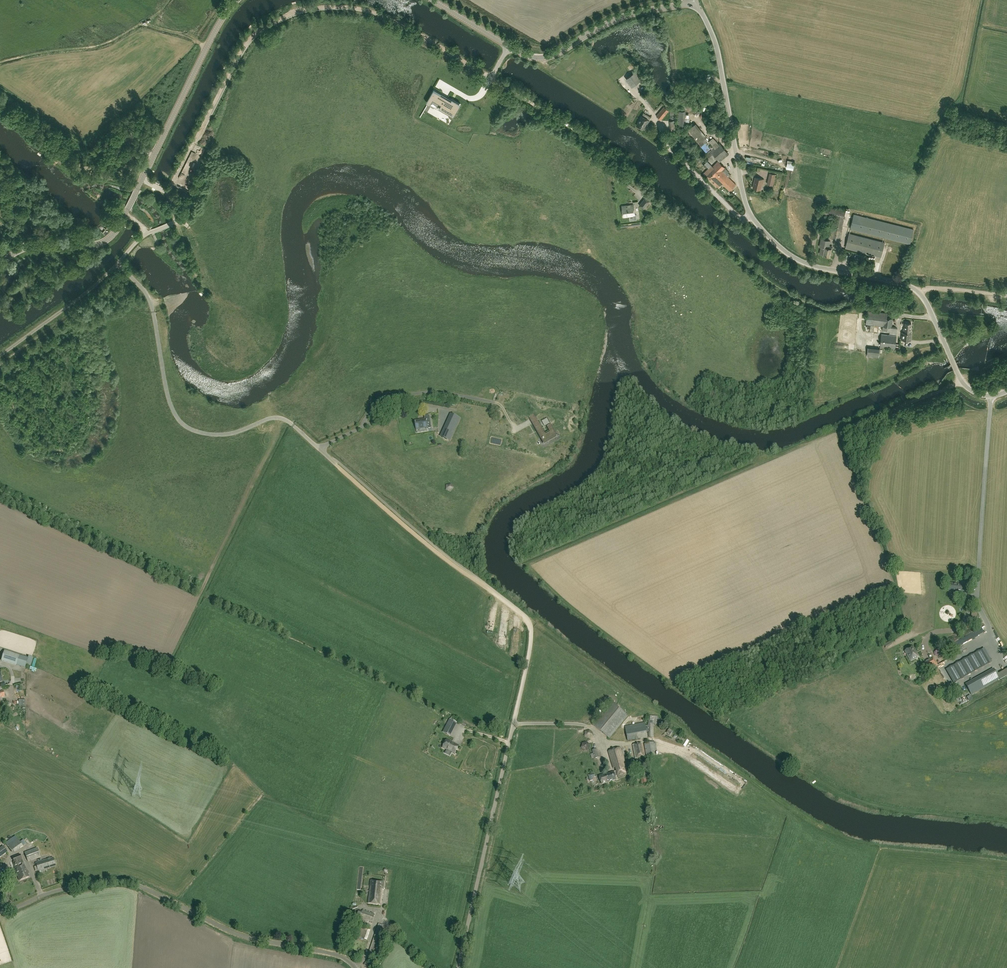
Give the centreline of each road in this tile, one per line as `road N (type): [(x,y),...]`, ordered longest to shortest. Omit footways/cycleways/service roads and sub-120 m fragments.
road 1 (track): [(490,78),(375,12),(303,9),(248,41),(192,145)]
road 2 (unclassified): [(0,265),(30,246),(94,245),(114,233),(236,0)]
road 3 (unclassified): [(355,967),(335,955),(238,934),(123,882),(60,890),(0,912)]
road 4 (track): [(514,724),(528,623),(330,459)]
road 5 (unclassified): [(330,459),(281,418),(224,434),(182,423),(168,396),(148,298),(118,266)]
road 6 (unclassified): [(991,396),(964,384),(918,291),(801,261),(751,215)]
road 7 (unclassified): [(458,967),(514,724)]
road 8 (track): [(0,493),(202,590)]
road 9 (unclassified): [(751,215),(716,46),(696,2)]
road 10 (unclassified): [(509,47),(547,58),(620,18),(696,2)]
road 11 (track): [(286,420),(198,599)]
road 12 (track): [(837,434),(1006,358)]
road 13 (unclassified): [(0,355),(118,266)]
road 14 (track): [(490,78),(612,156)]

